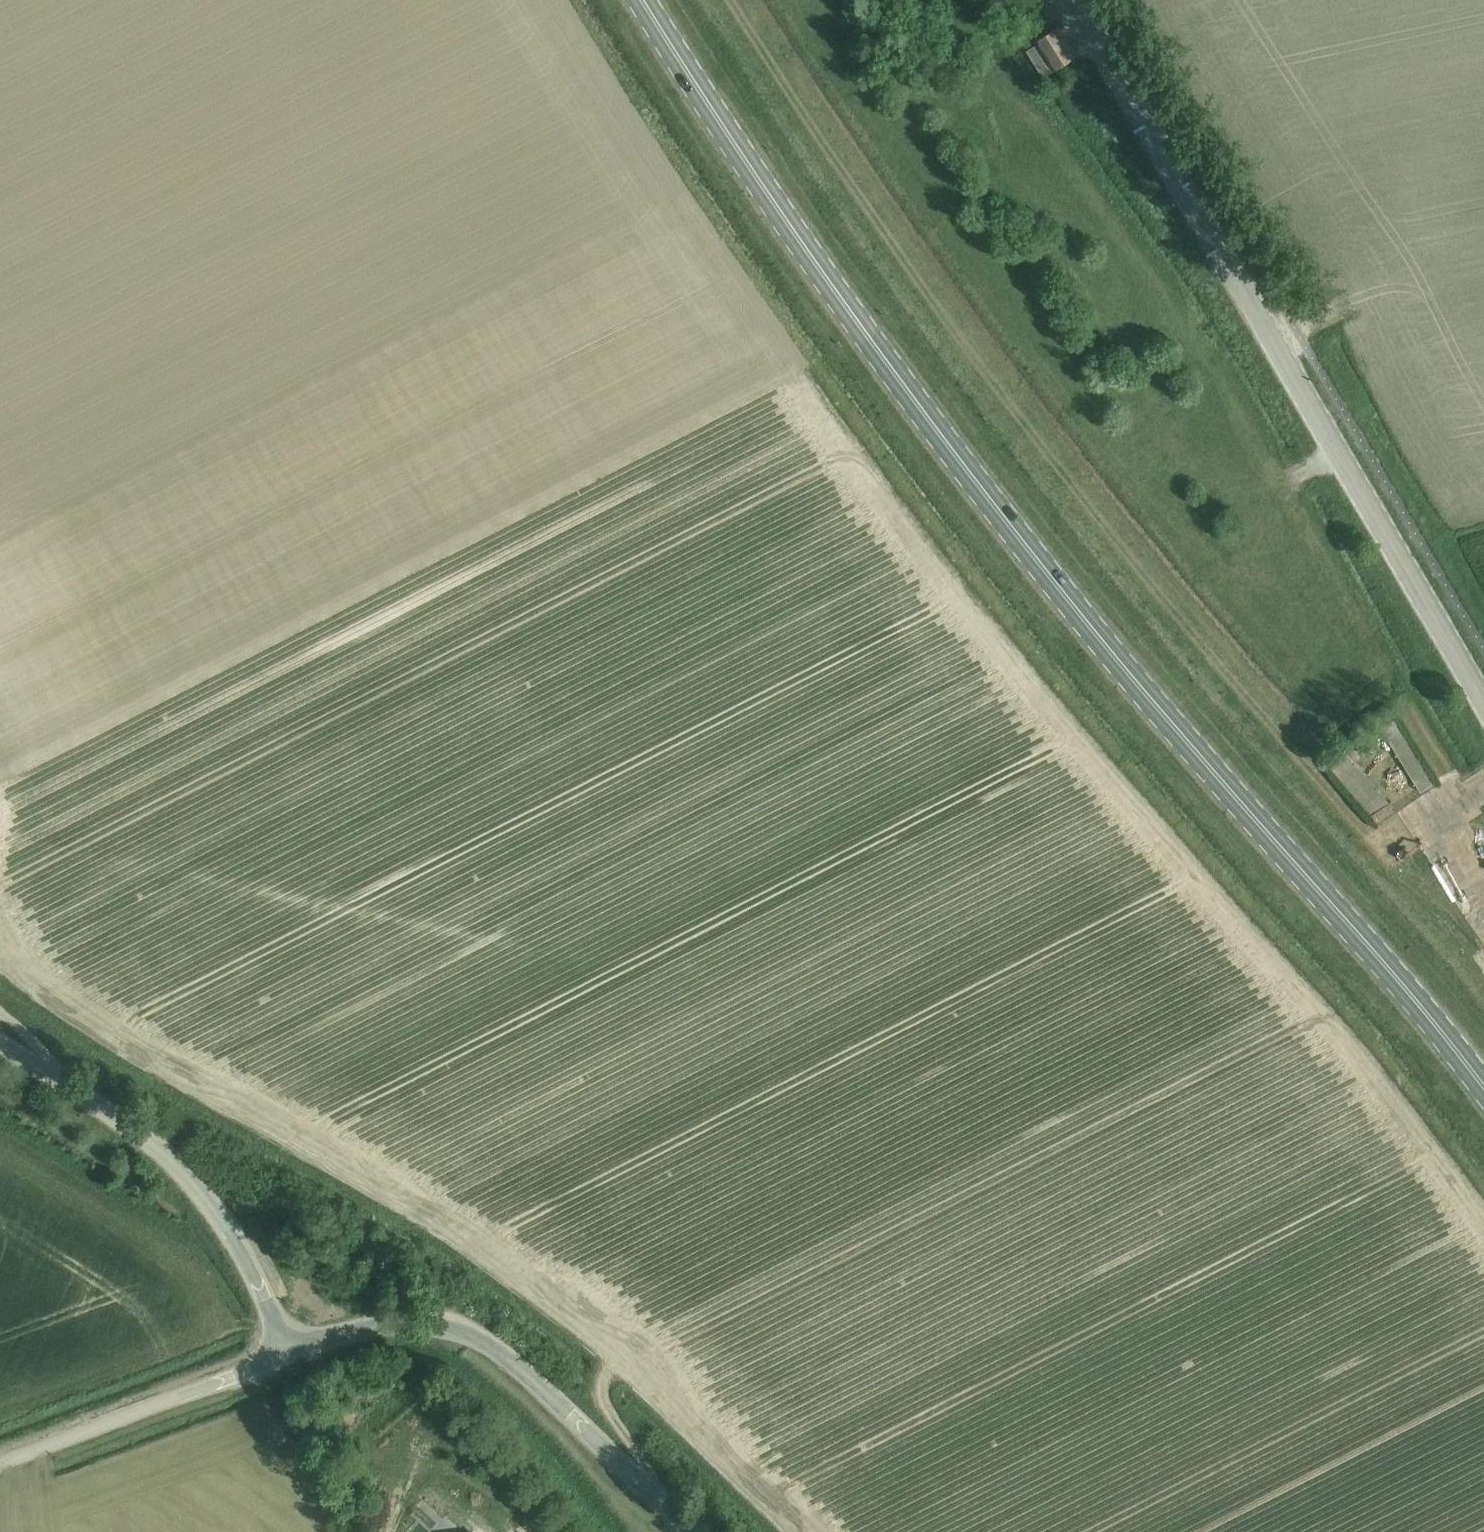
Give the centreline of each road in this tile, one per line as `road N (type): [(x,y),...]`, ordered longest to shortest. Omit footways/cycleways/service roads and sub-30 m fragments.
road 1 (primary): [(1483,1089),(977,485),(808,254),(642,0)]
road 2 (tertiary): [(1483,701),(1074,0)]
road 3 (unclassified): [(698,1531),(468,1331),(397,1321),(295,1340)]
road 4 (unclassified): [(295,1340),(272,1315),(233,1237),(164,1152),(0,1042)]
road 5 (unclassified): [(0,1463),(242,1372),(295,1340)]

